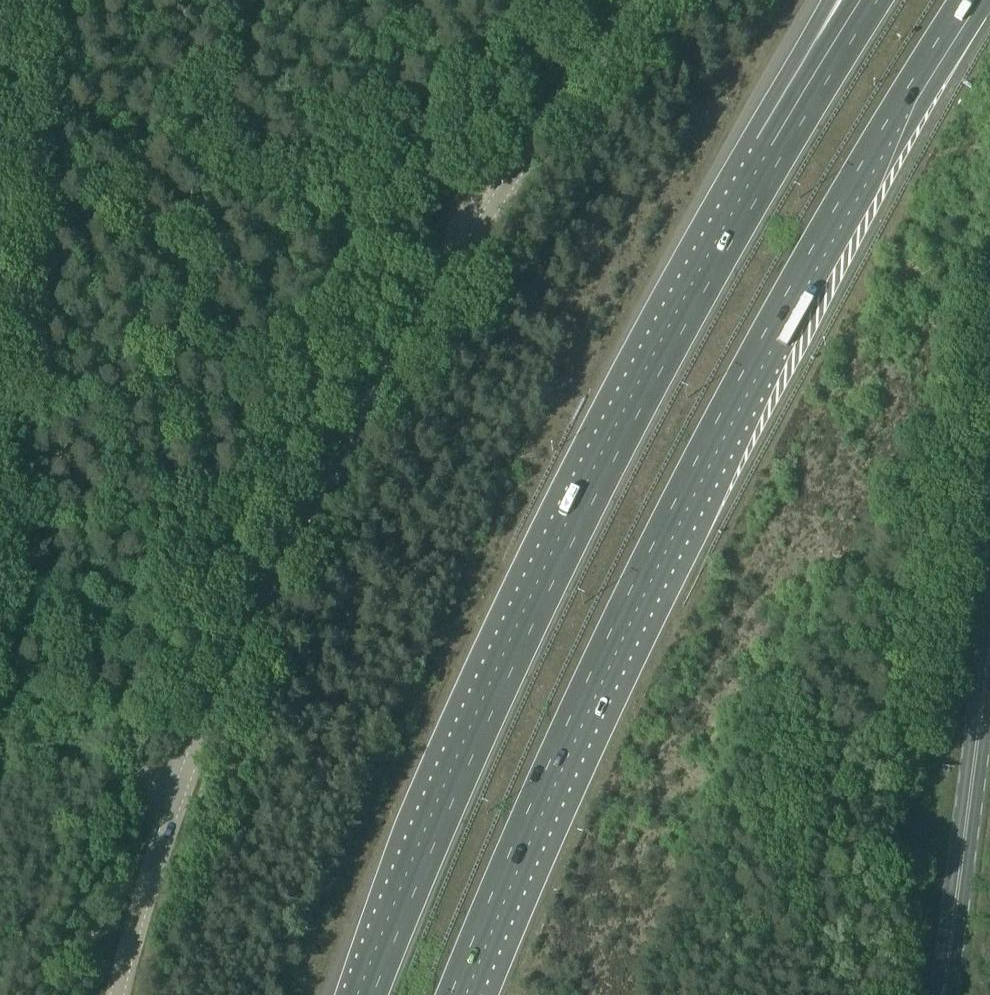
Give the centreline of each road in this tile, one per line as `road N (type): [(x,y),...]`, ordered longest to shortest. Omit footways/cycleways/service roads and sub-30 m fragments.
road 1 (tertiary): [(113,994),(128,933),(202,759),(232,656),(311,502),(415,325),(630,0)]
road 2 (motorway): [(463,994),(613,641),(757,363),(978,0)]
road 3 (motorway): [(779,151),(556,556),(457,770),(366,994)]
road 4 (primary): [(944,994),(989,649)]
road 5 (track): [(0,237),(29,0)]
road 6 (track): [(0,745),(202,759)]
road 7 (motorway): [(872,0),(779,151)]
road 8 (motorway): [(839,0),(779,151)]

